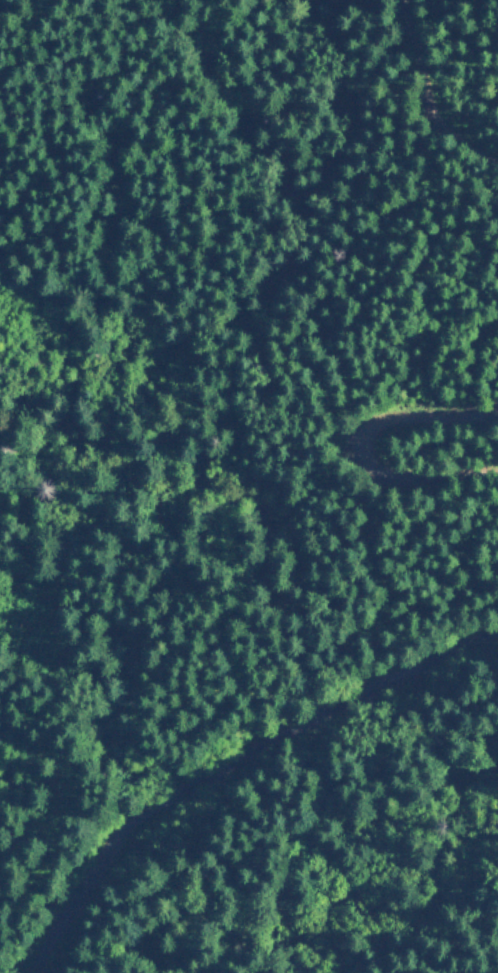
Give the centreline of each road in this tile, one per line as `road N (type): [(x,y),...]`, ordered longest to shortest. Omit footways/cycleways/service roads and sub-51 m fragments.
road 1 (residential): [(35,972),(139,818),(348,702),(497,637)]
road 2 (track): [(497,476),(392,482),(350,466),(382,418),(497,414)]
road 3 (track): [(497,185),(464,164),(420,64),(390,22),(387,0)]

